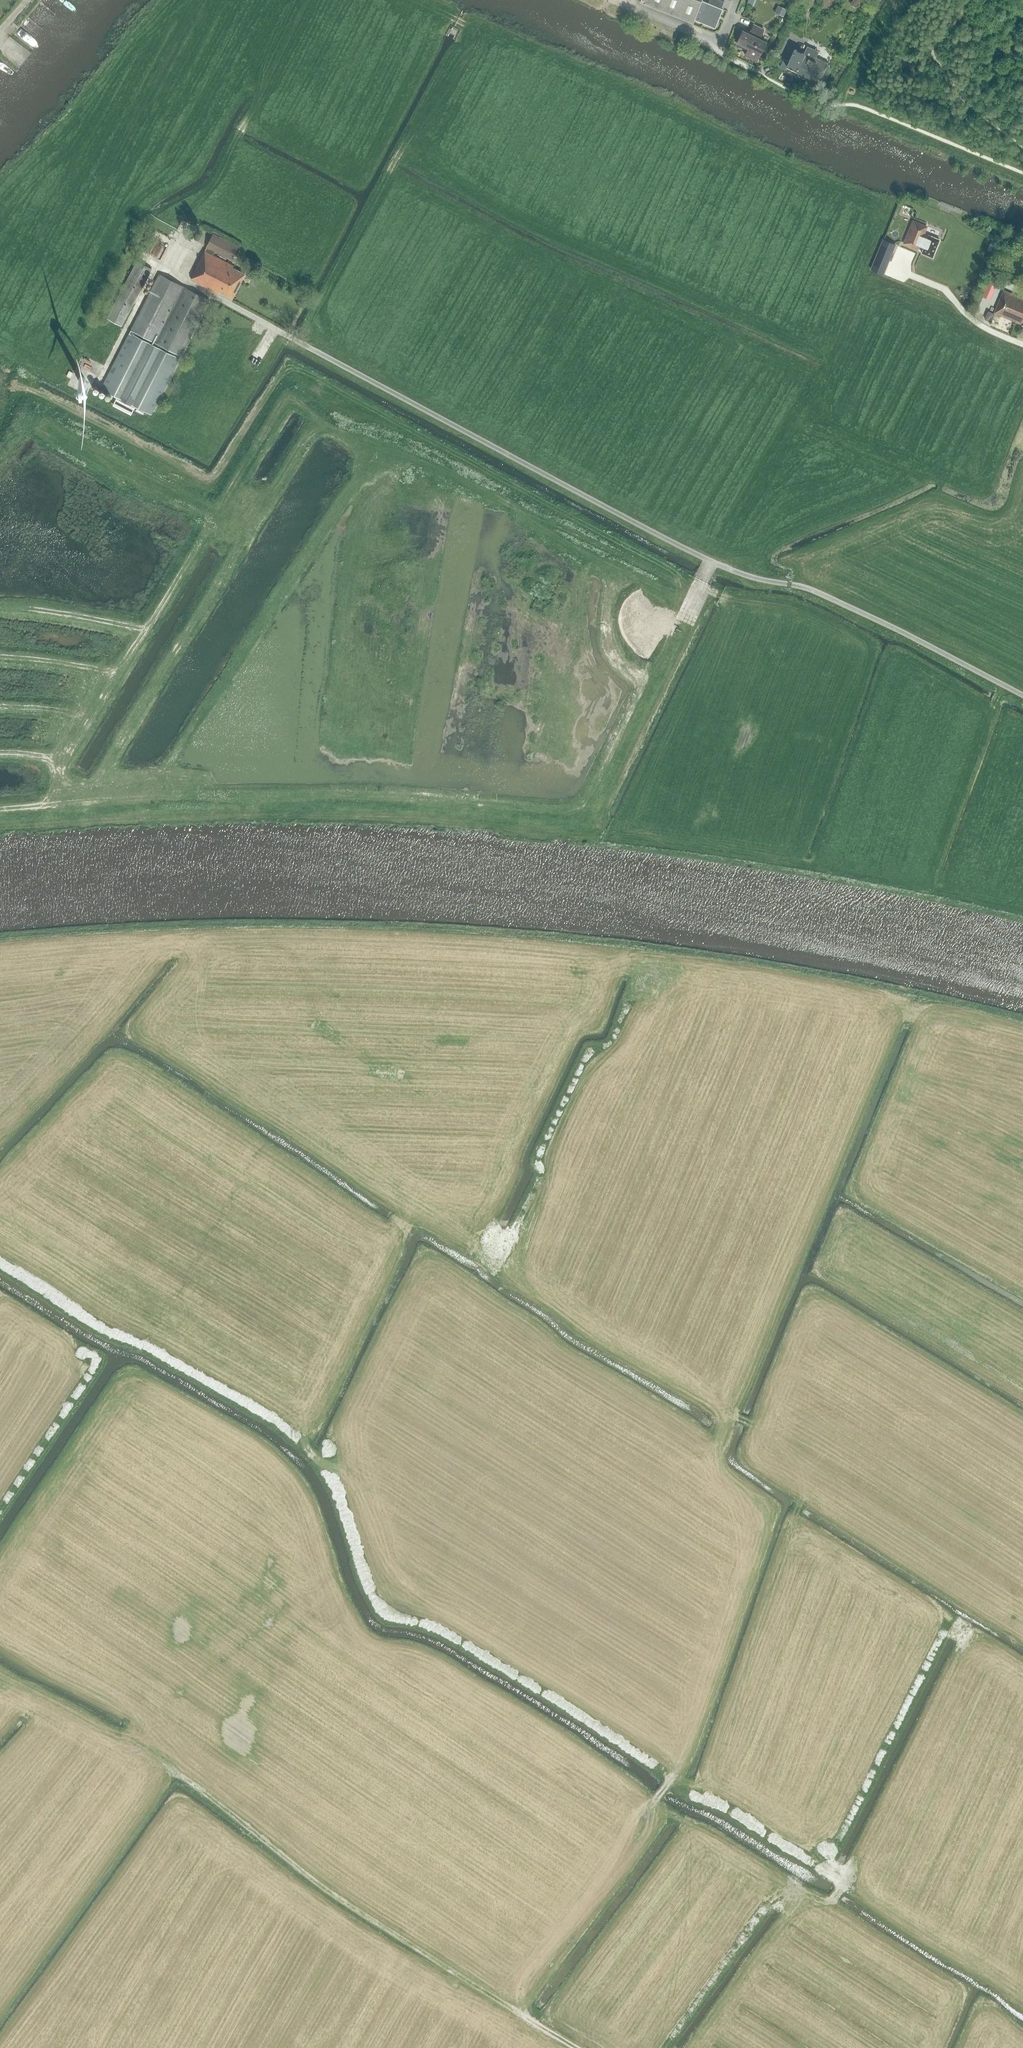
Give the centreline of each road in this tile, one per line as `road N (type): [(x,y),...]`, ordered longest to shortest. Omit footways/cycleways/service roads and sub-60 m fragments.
road 1 (track): [(171,1770),(341,1899),(575,2047)]

